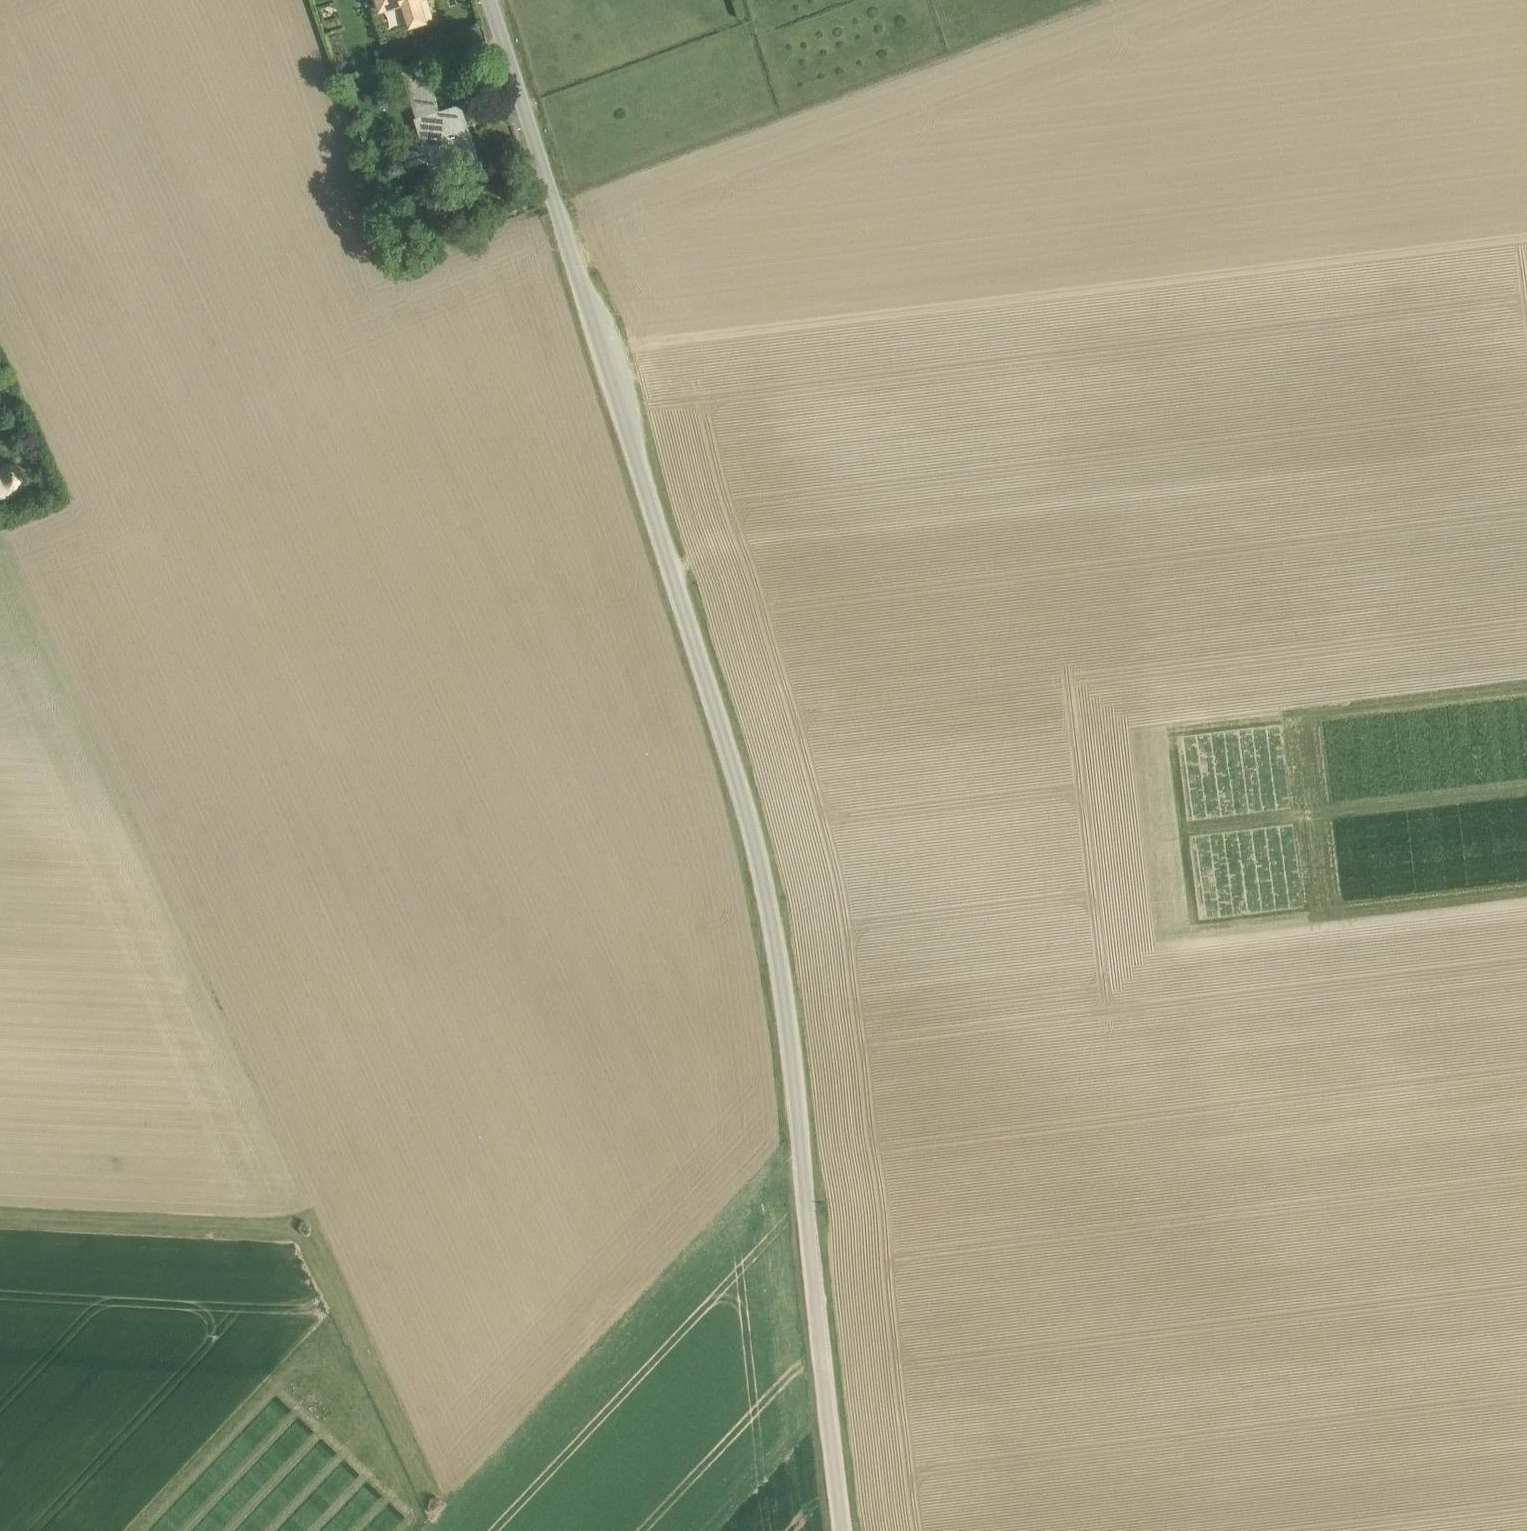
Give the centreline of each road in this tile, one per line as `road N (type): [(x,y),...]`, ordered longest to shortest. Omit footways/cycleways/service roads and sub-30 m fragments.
road 1 (unclassified): [(838,1530),(770,945),(724,736),(489,0)]

